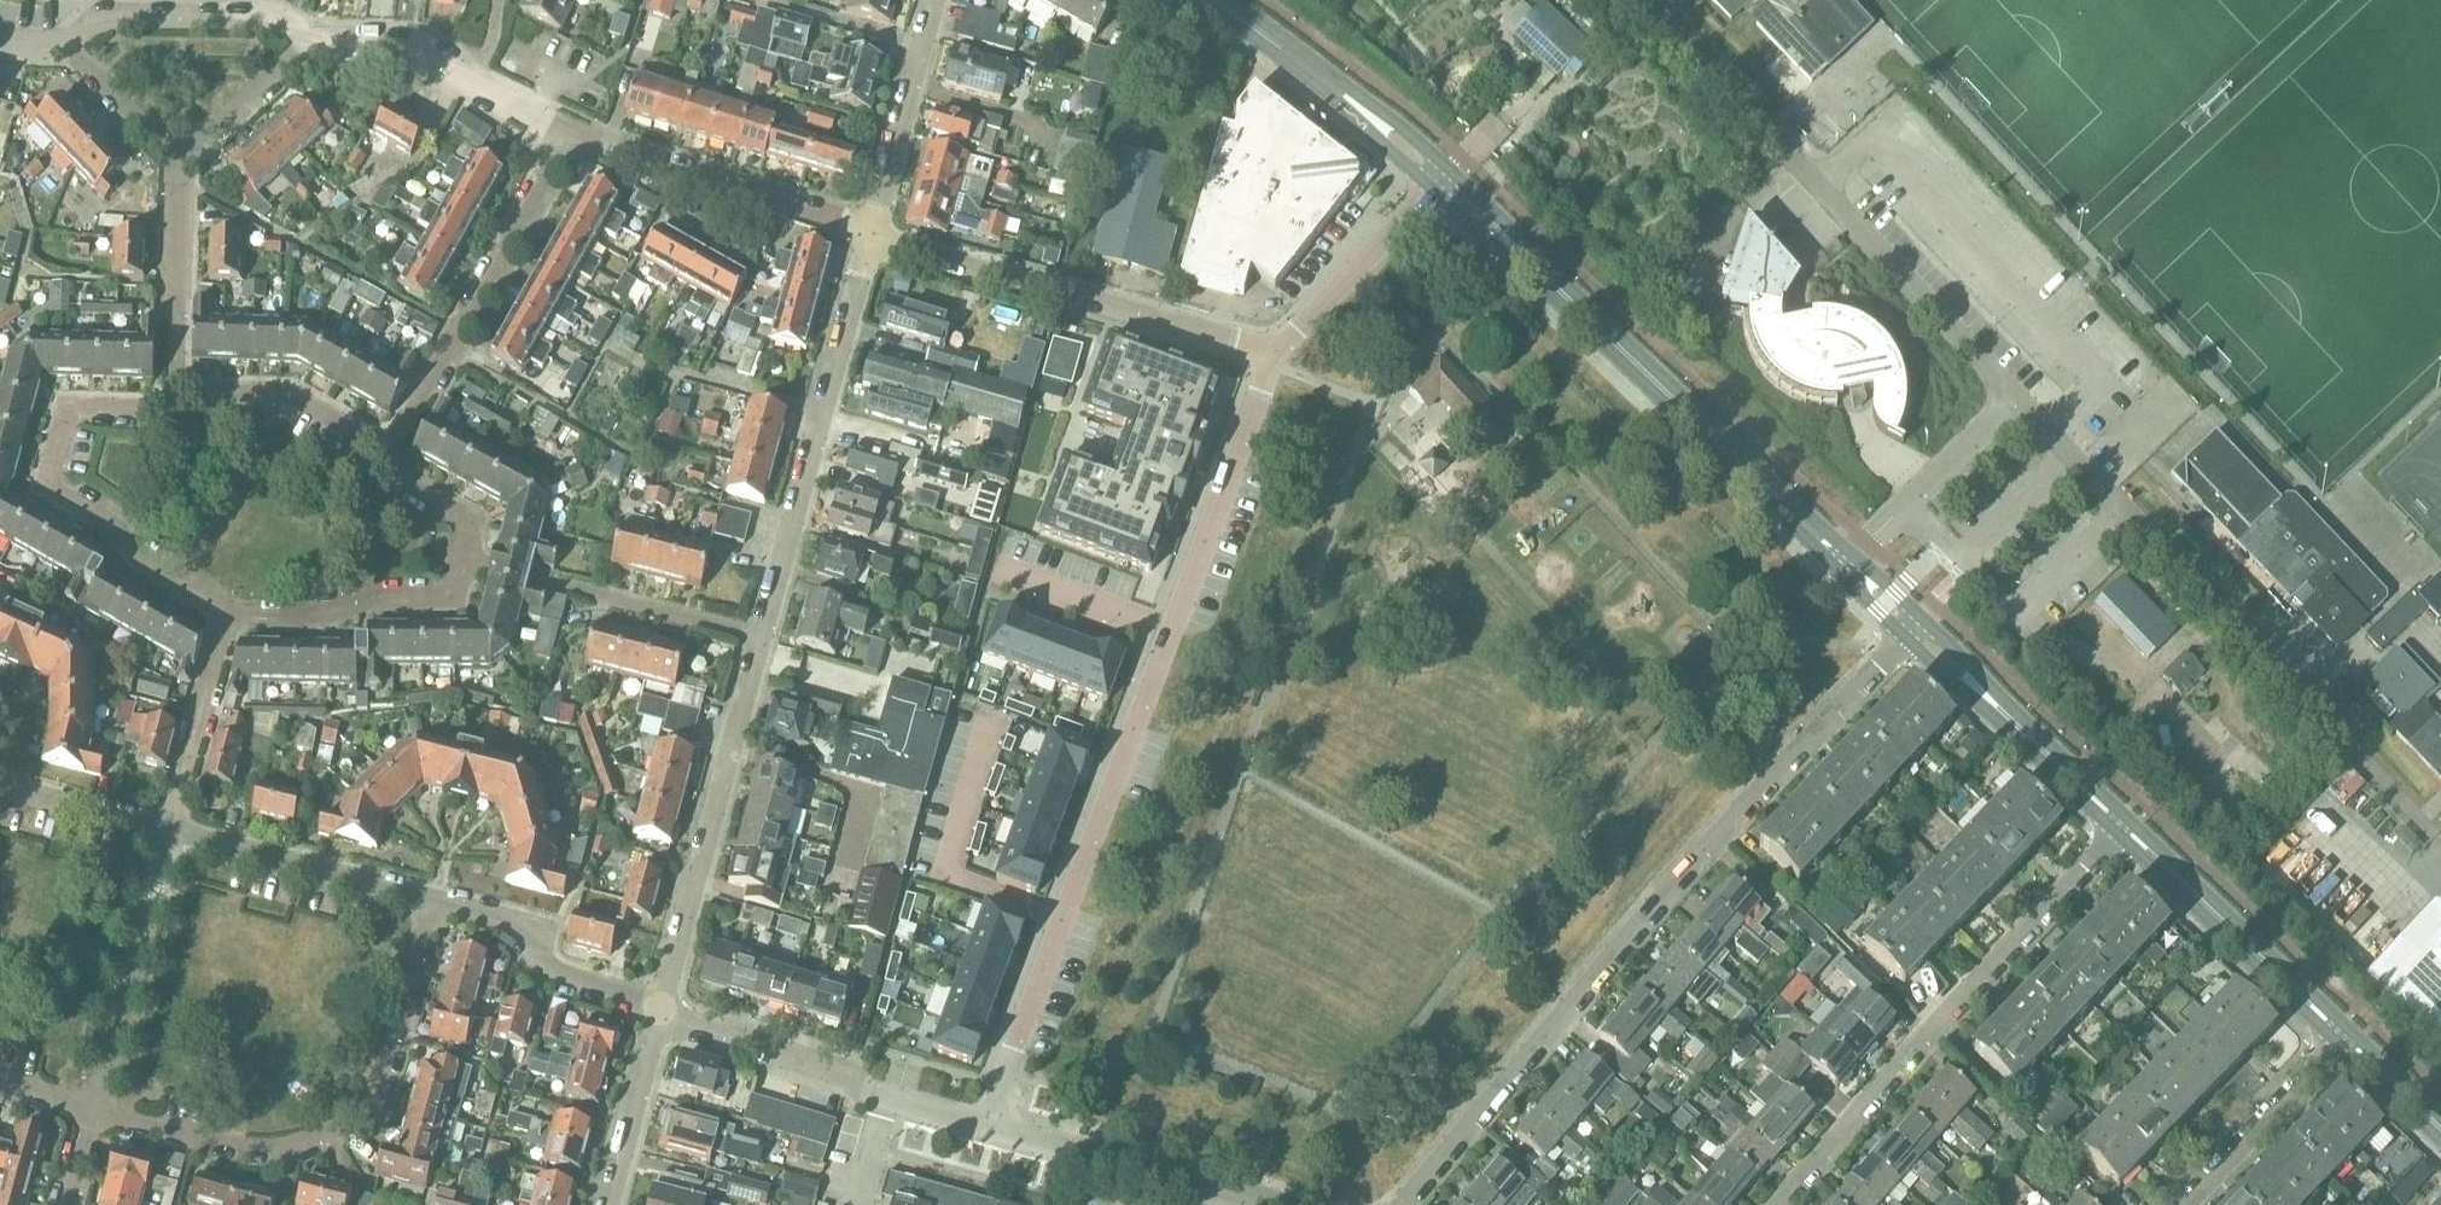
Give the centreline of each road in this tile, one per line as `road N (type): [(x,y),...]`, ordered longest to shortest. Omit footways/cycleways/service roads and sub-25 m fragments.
road 1 (residential): [(1393,1204),(1918,628)]
road 2 (secondary): [(1918,628),(1434,177)]
road 3 (residential): [(984,1129),(1171,630)]
road 4 (residential): [(432,899),(401,1029),(370,1107),(287,1158),(93,1112)]
road 5 (residential): [(1779,1204),(2123,825)]
road 6 (residential): [(867,232),(1275,353)]
road 7 (residential): [(867,232),(763,637)]
road 8 (residential): [(230,615),(52,483),(71,407),(150,409),(178,386)]
road 9 (residential): [(763,637),(664,1003)]
road 10 (residential): [(394,452),(563,129)]
road 11 (residential): [(867,232),(563,129)]
road 12 (residential): [(1273,1204),(984,1129)]
road 13 (residential): [(1171,630),(1275,353)]
road 14 (secondary): [(2336,1029),(2123,825)]
road 15 (residential): [(93,1112),(171,828)]
road 16 (secondary): [(2123,825),(1918,628)]
road 17 (secondary): [(1434,177),(1307,63),(1219,0)]
road 18 (residential): [(432,899),(171,828)]
road 19 (residential): [(59,50),(112,17),(271,21),(314,41)]
road 20 (residential): [(664,1003),(558,973),(537,944),(499,916),(432,899)]
road 21 (residential): [(462,559),(442,598),(230,615)]
road 22 (residential): [(889,1102),(828,1067),(660,1019)]
road 23 (residential): [(935,0),(867,232)]
road 24 (residential): [(763,637),(533,573)]
road 25 (unclassified): [(1275,353),(1434,177)]
road 26 (residential): [(2336,1029),(2179,1204)]
road 27 (residential): [(178,386),(292,392),(394,452)]
road 28 (residential): [(171,828),(230,615)]
road 29 (residential): [(178,386),(181,177)]
road 30 (residential): [(660,1019),(613,1204)]
road 31 (residential): [(181,177),(314,41)]
road 32 (residential): [(992,566),(1171,630)]
road 33 (residential): [(171,828),(0,785)]
road 34 (residential): [(181,177),(59,50)]
road 35 (residential): [(314,41),(412,48),(475,80)]
road 36 (secondary): [(2440,1128),(2336,1029)]
road 37 (residential): [(394,452),(405,482),(466,520),(462,559)]

